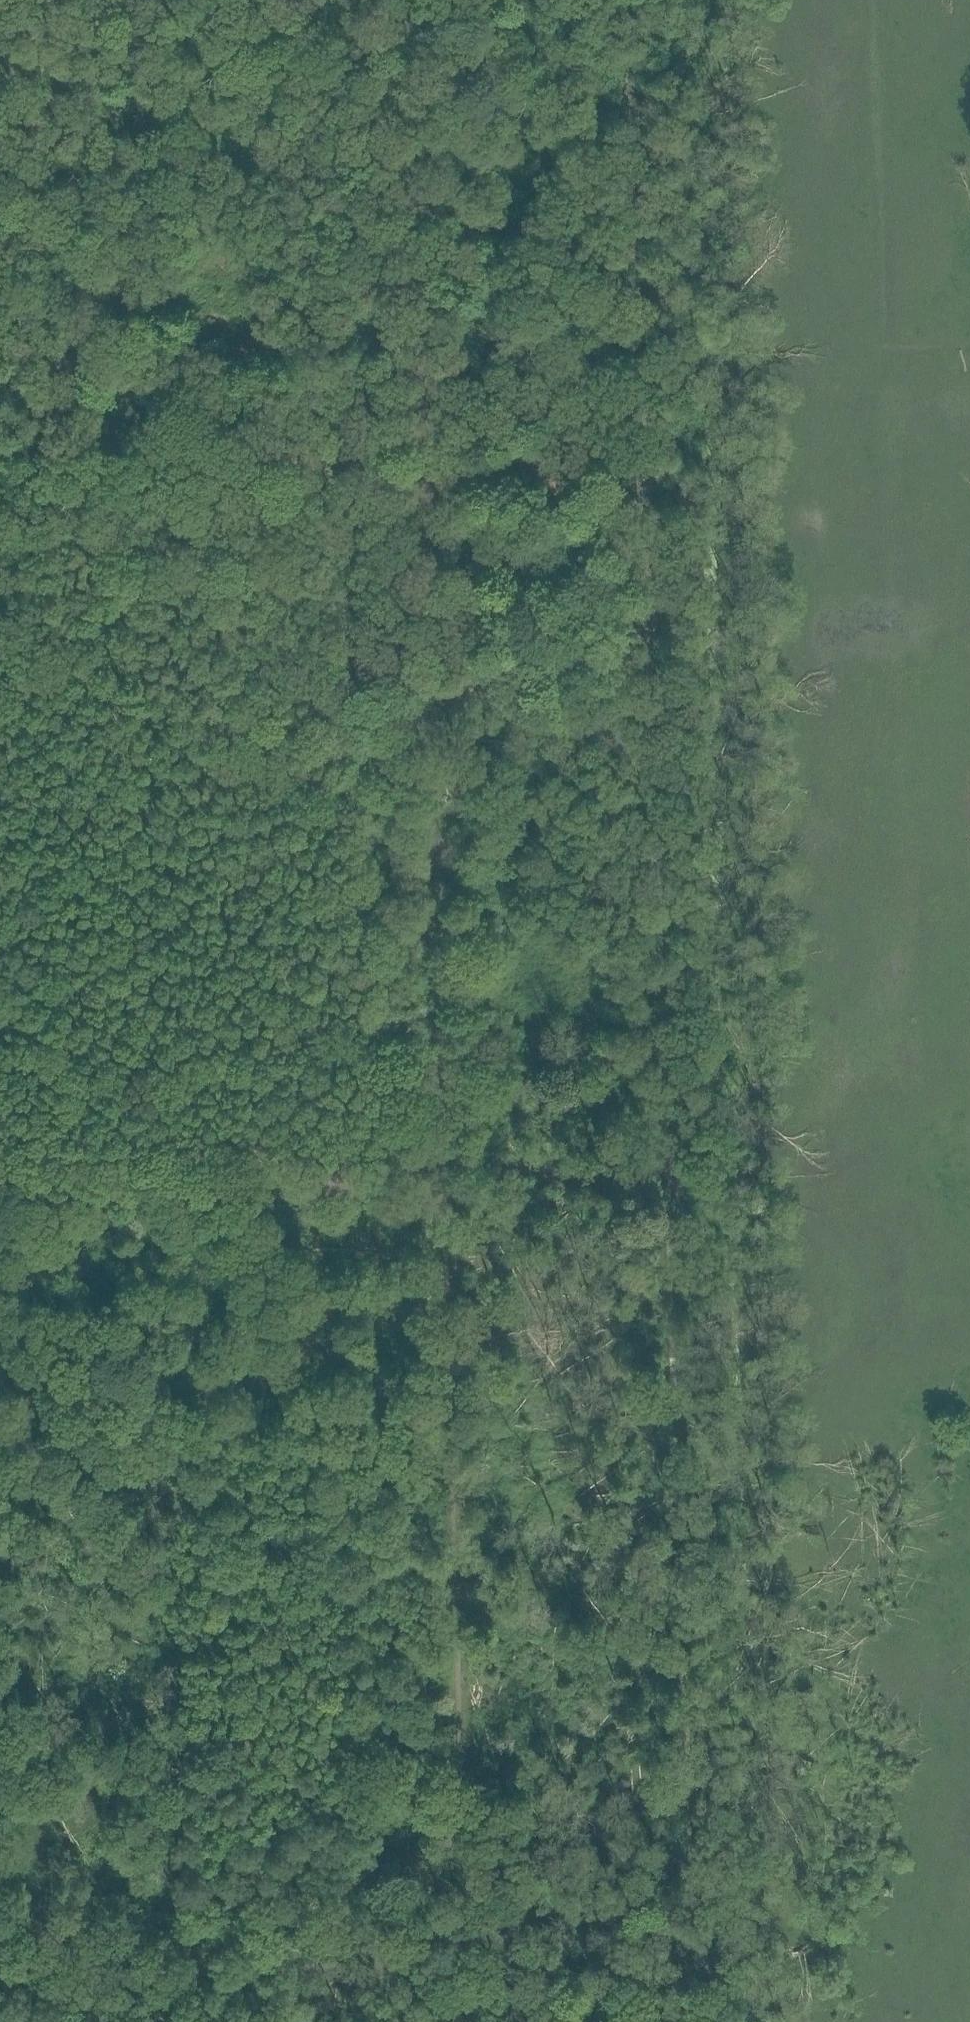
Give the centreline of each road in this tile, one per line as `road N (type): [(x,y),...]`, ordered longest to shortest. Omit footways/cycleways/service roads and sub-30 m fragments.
road 1 (track): [(466,2021),(407,0)]

